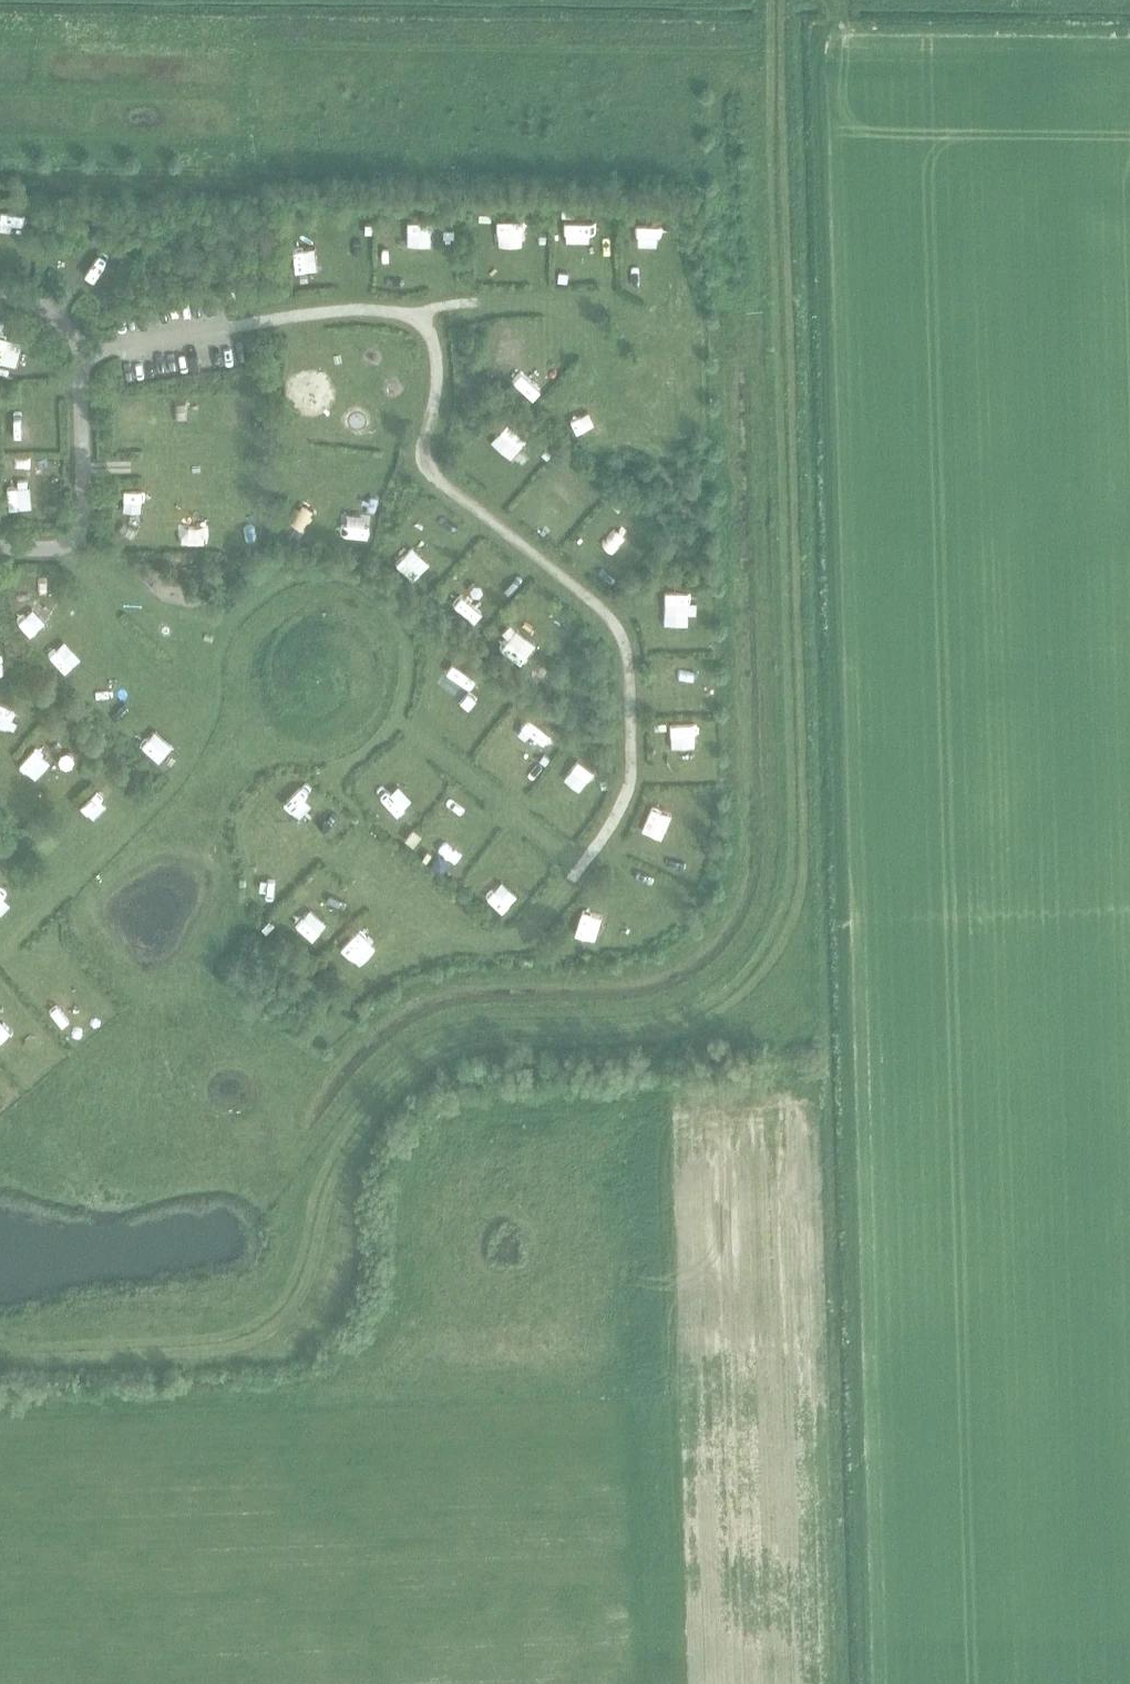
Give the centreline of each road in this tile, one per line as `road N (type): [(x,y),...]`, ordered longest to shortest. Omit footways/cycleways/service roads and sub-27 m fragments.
road 1 (track): [(776,0),(791,820),(787,890),(761,939),(674,1018),(605,1036),(514,1039),(429,1054),(380,1090),(307,1197),(293,1282),(268,1320),(217,1338),(0,1356)]

